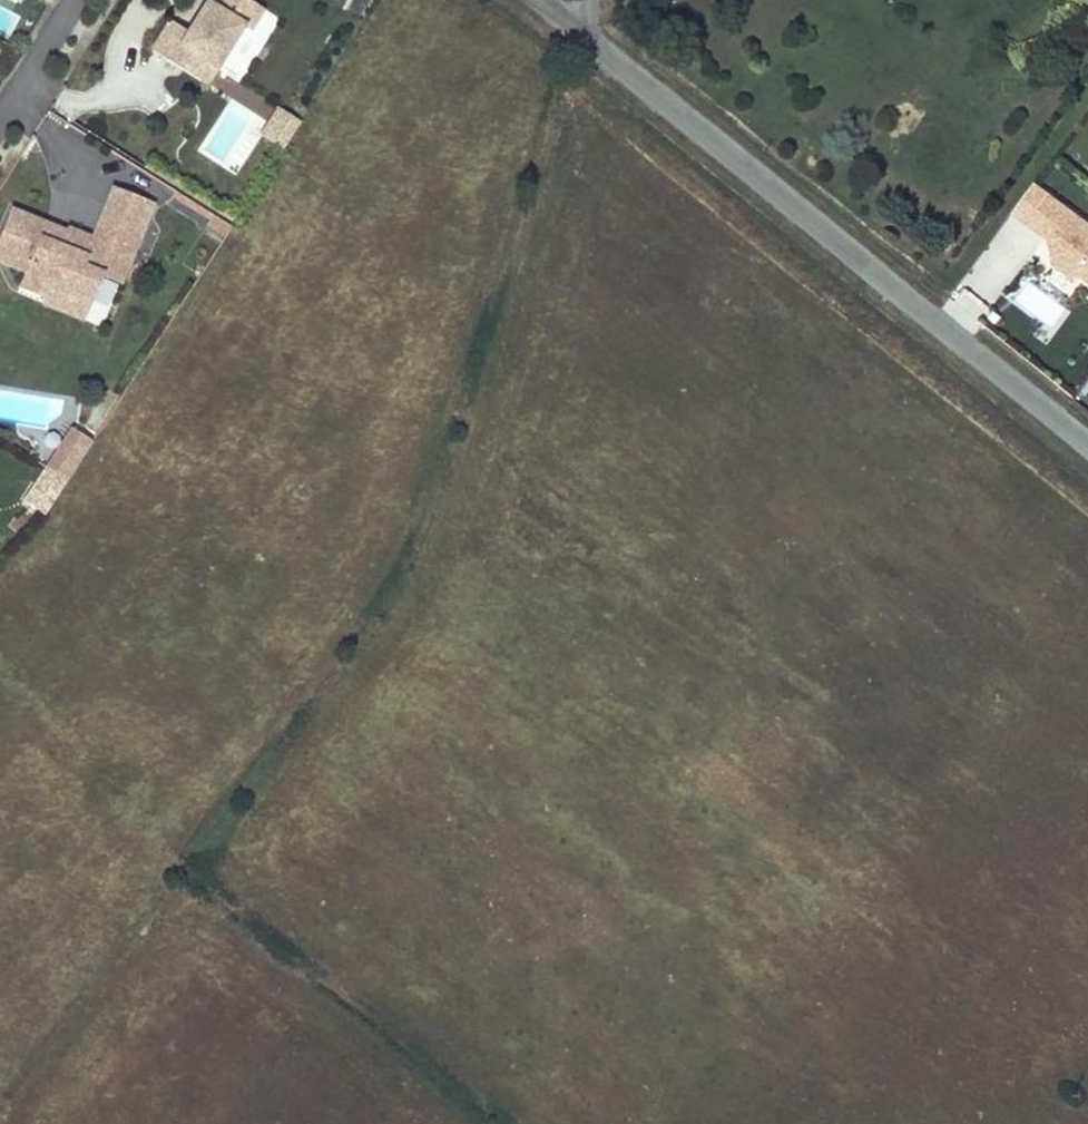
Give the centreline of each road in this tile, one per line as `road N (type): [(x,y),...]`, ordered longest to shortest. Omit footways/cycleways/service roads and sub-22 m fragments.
road 1 (unclassified): [(1087,443),(562,20)]
road 2 (residential): [(0,121),(76,0)]

